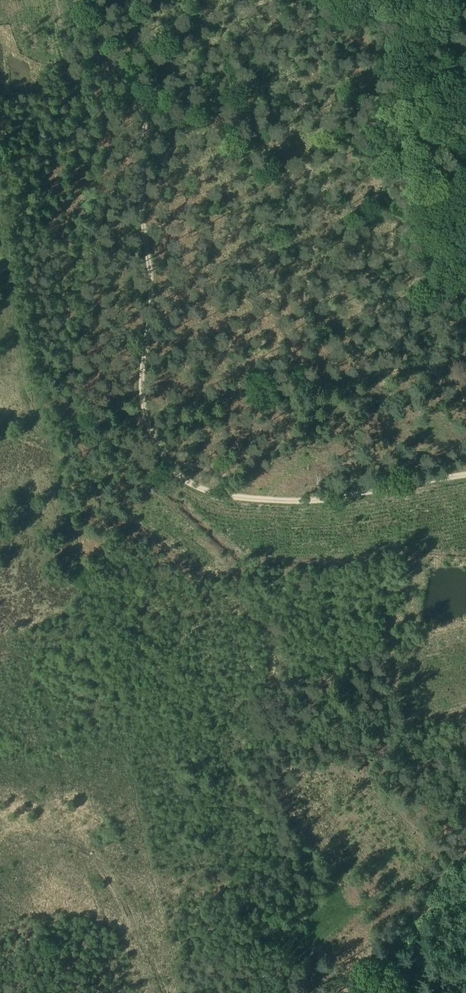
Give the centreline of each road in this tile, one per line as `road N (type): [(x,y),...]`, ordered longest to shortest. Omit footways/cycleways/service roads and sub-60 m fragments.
road 1 (track): [(85,0),(144,113),(140,215),(151,290),(143,410)]
road 2 (track): [(143,410),(167,462),(184,478),(224,493),(323,497),(465,473)]
road 3 (track): [(465,850),(439,867),(350,992)]

